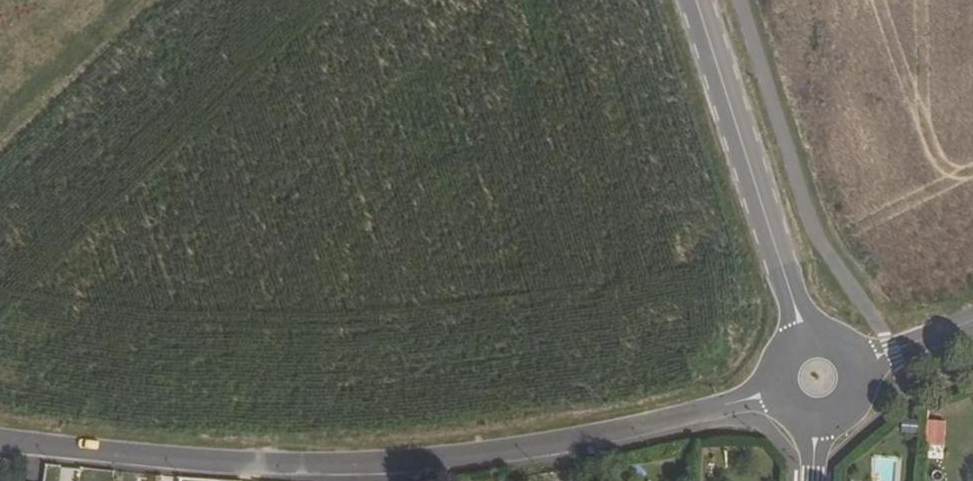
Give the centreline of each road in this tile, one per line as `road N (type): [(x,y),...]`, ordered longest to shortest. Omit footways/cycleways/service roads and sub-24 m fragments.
road 1 (residential): [(0,442),(300,465),(520,451),(818,378)]
road 2 (residential): [(818,378),(696,0)]
road 3 (tertiary): [(972,321),(818,378)]

